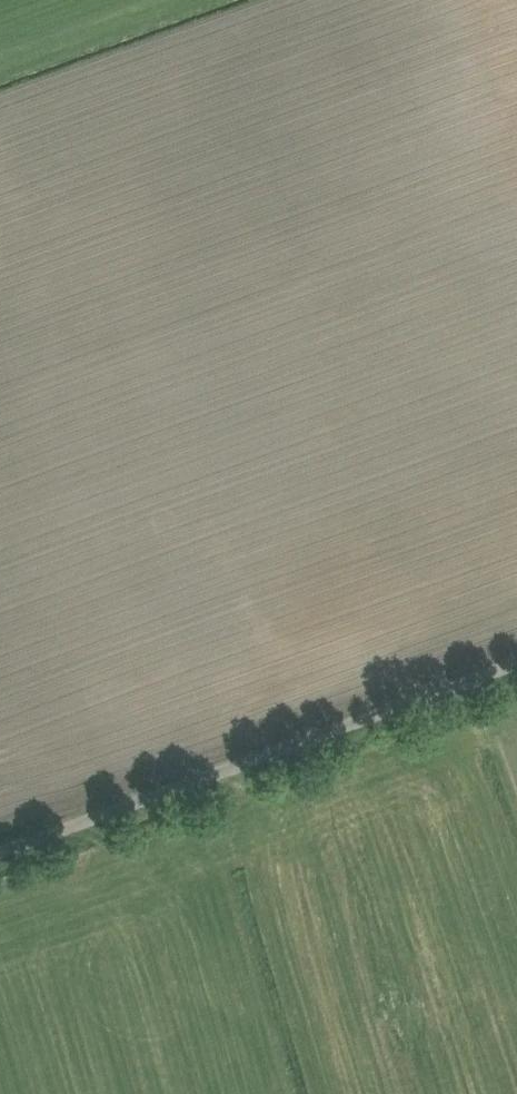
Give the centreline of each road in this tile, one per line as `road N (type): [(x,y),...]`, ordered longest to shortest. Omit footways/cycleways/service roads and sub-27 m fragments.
road 1 (unclassified): [(0,853),(516,665)]

